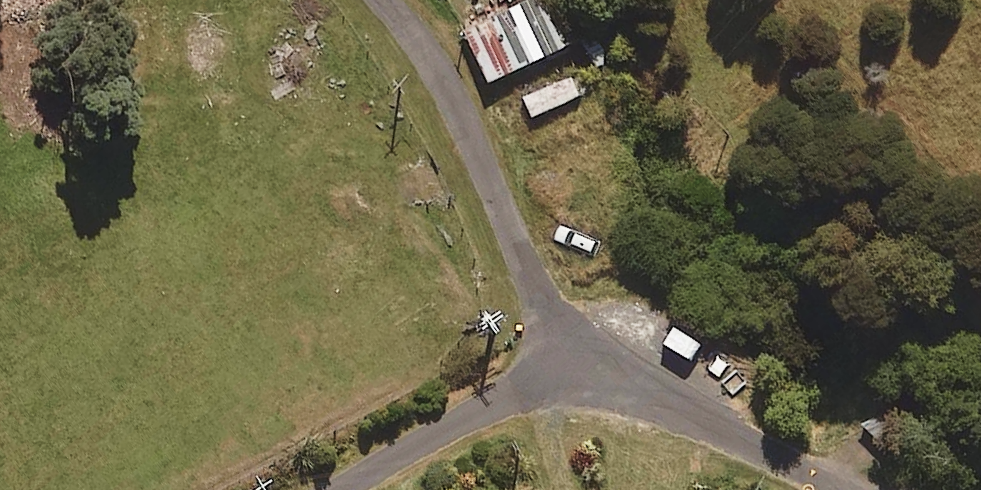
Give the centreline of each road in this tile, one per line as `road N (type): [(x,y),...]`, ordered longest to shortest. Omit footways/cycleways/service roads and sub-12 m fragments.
road 1 (residential): [(386,0),(439,70),(534,292),(577,349)]
road 2 (residential): [(860,489),(650,396),(577,349)]
road 3 (residential): [(339,489),(577,349)]

